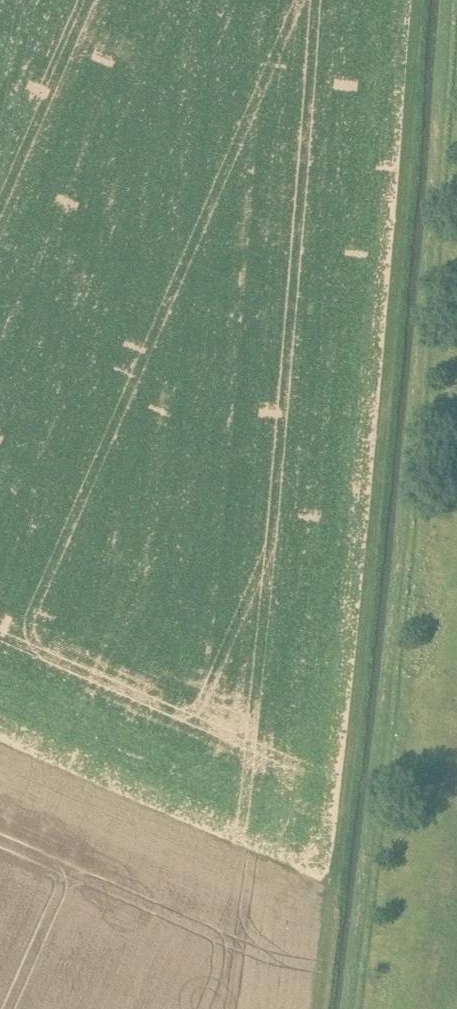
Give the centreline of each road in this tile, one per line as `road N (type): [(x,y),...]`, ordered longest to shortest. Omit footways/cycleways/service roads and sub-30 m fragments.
road 1 (track): [(357,1008),(404,618),(453,0)]

